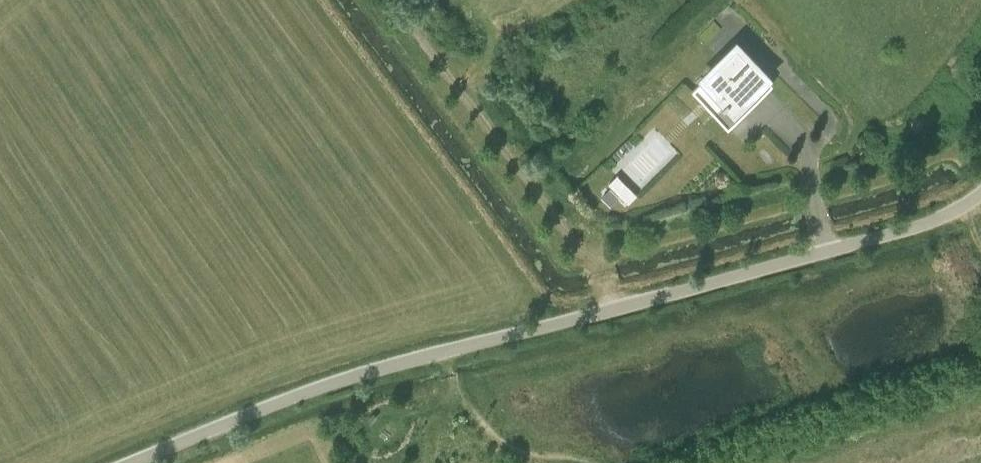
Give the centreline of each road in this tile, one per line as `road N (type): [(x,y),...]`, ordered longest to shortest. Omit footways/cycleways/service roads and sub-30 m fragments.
road 1 (unclassified): [(126,462),(340,380),(915,229),(980,194)]
road 2 (track): [(392,0),(570,237),(600,266),(617,308)]

